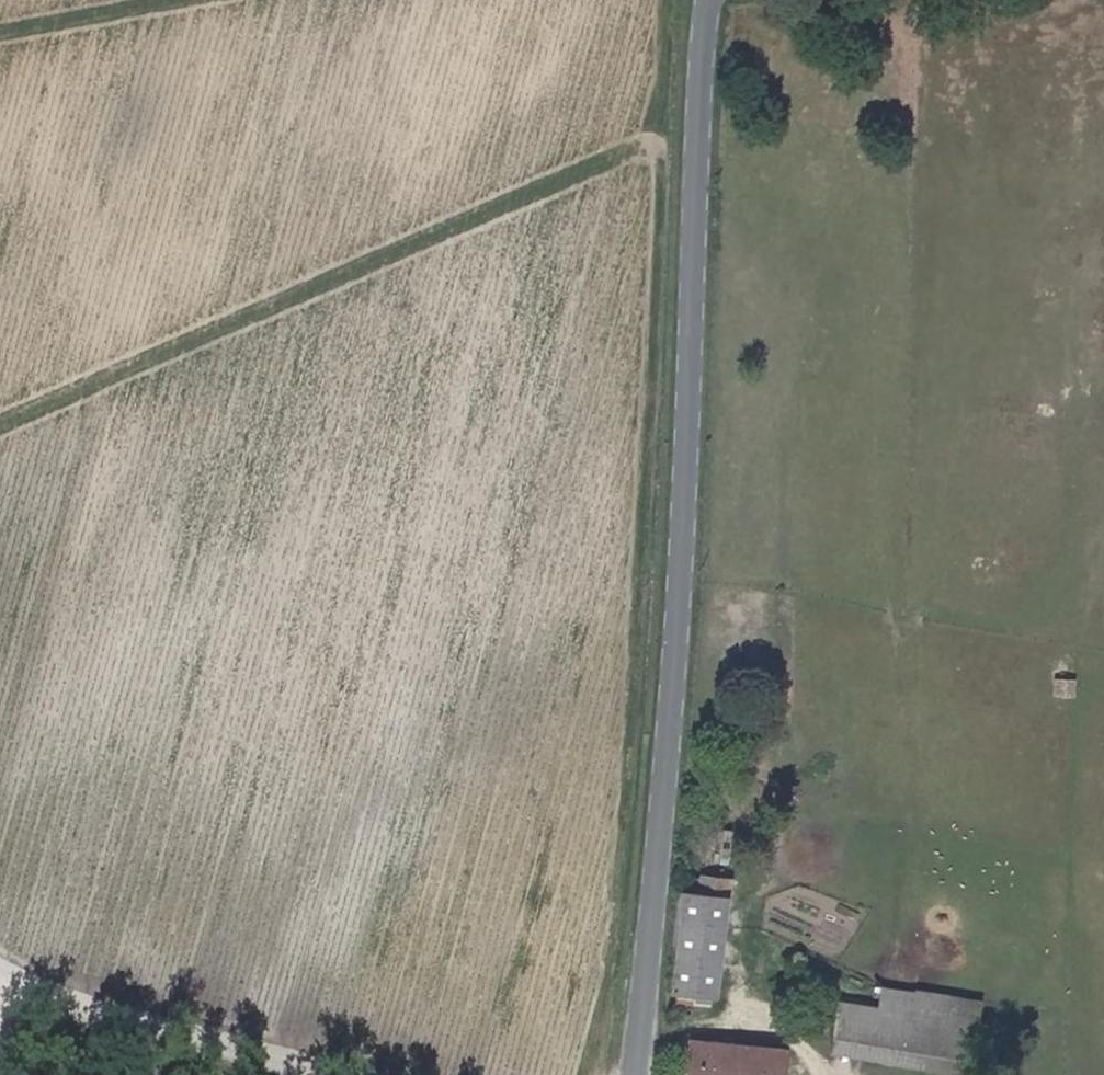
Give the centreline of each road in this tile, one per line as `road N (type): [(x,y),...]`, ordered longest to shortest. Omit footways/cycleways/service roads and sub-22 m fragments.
road 1 (tertiary): [(632,1074),(697,493),(719,0)]
road 2 (track): [(0,963),(396,1074)]

